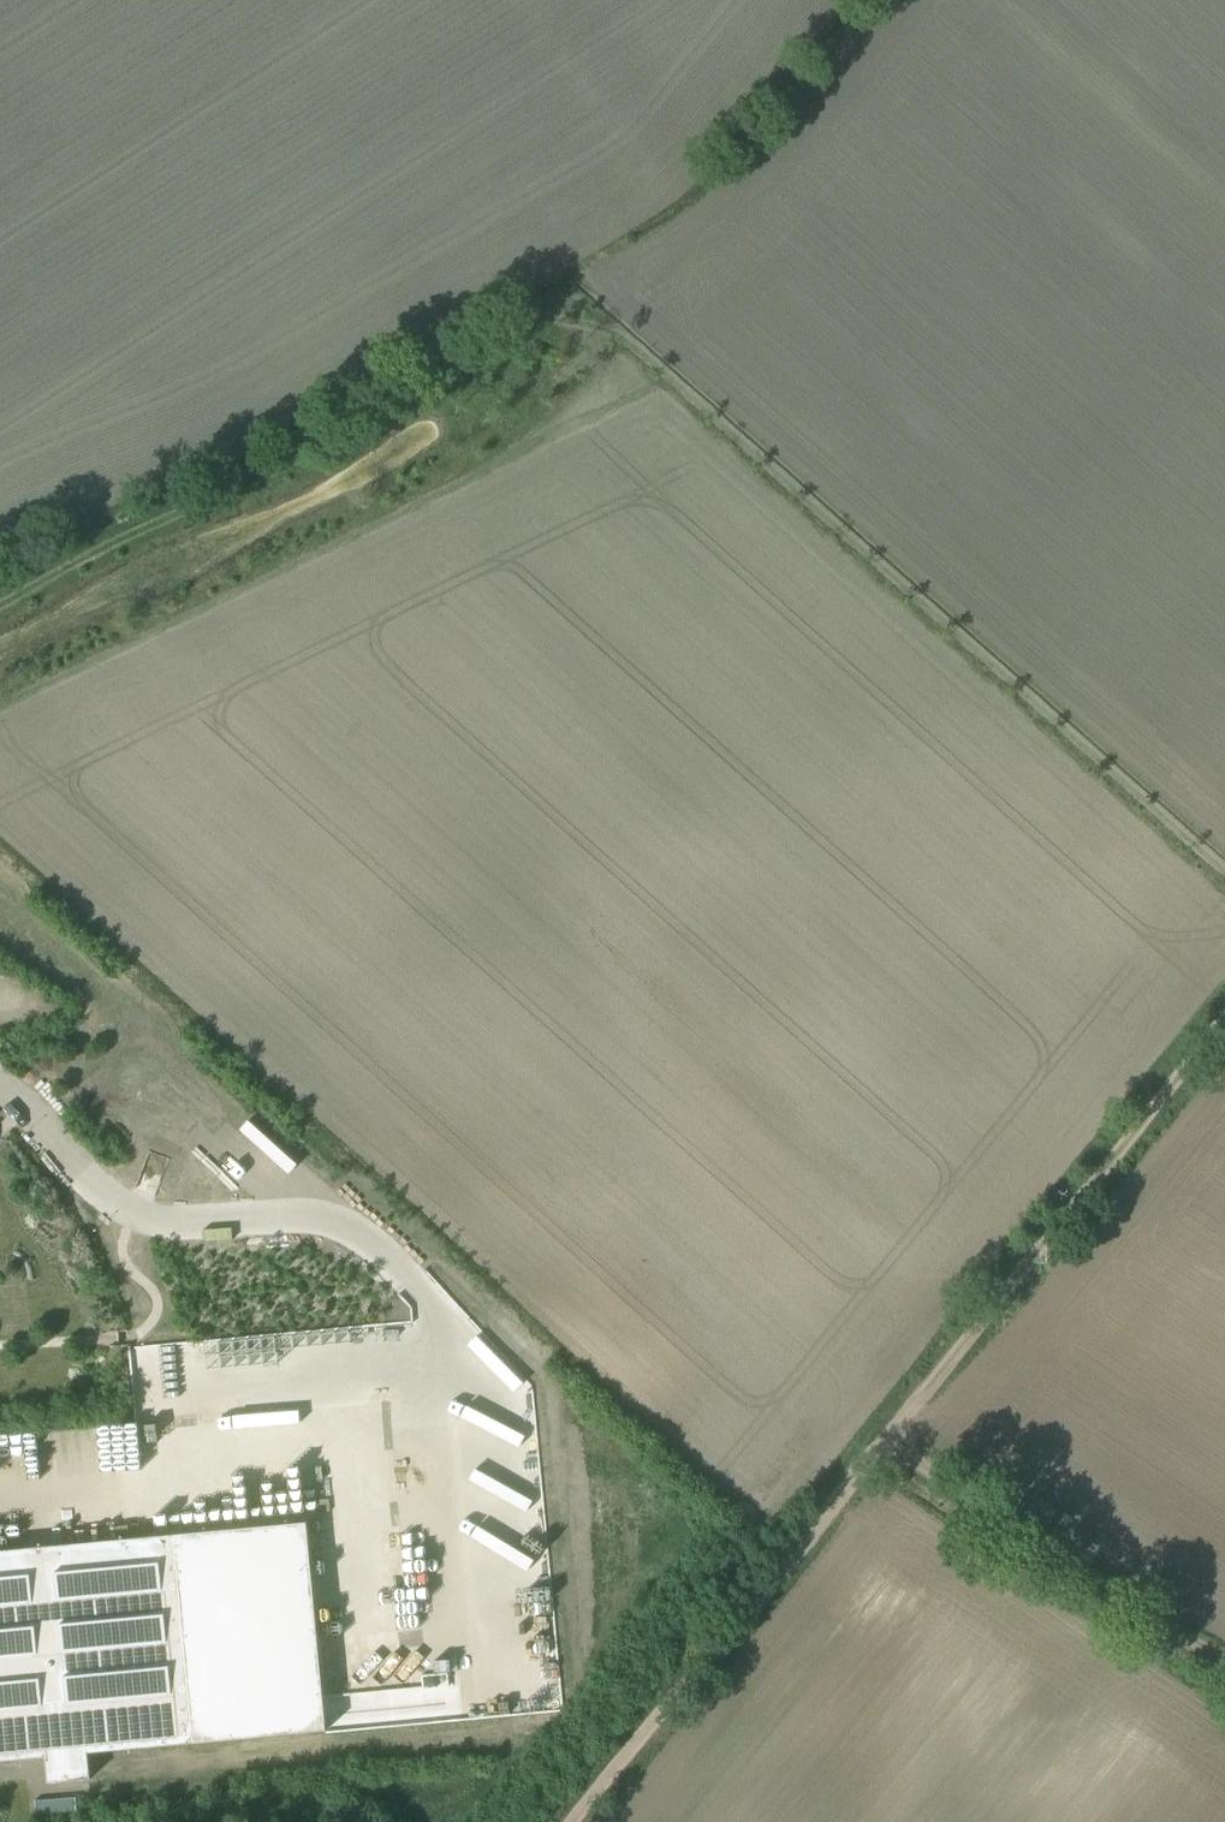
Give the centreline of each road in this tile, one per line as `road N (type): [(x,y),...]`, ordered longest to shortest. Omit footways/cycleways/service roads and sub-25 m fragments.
road 1 (track): [(1224,1022),(883,1444)]
road 2 (track): [(573,1821),(883,1444)]
road 3 (track): [(883,1444),(1224,1667)]

